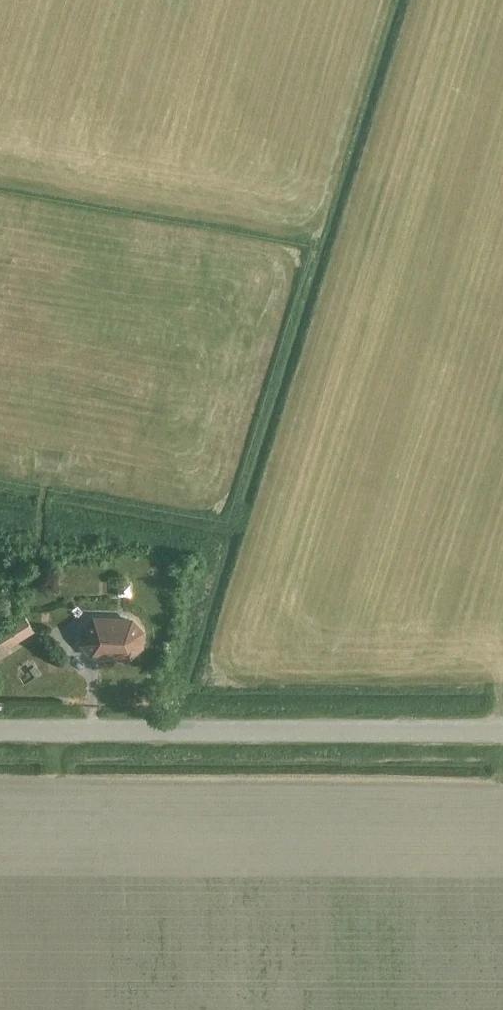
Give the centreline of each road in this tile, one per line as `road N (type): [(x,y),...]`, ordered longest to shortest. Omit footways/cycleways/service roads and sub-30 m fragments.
road 1 (tertiary): [(0,723),(502,727)]

